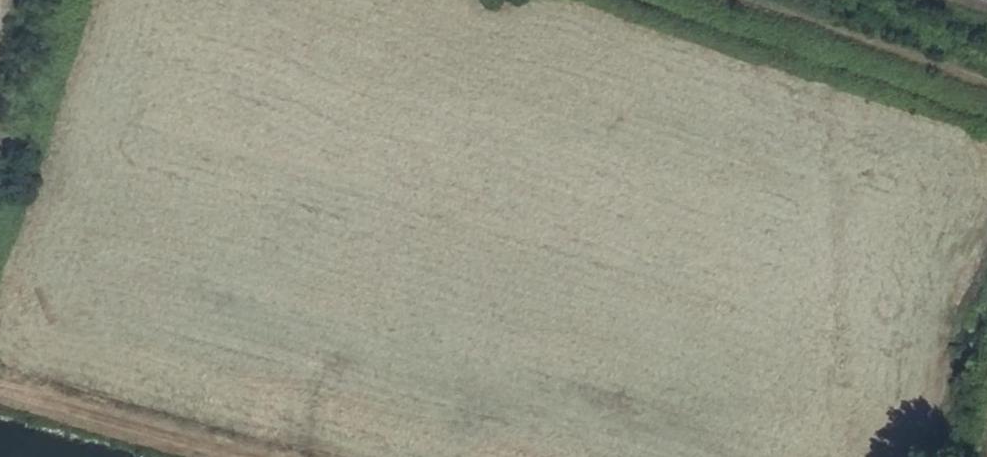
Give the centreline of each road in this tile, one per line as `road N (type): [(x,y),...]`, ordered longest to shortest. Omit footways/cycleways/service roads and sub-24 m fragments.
road 1 (track): [(986,78),(761,0)]

